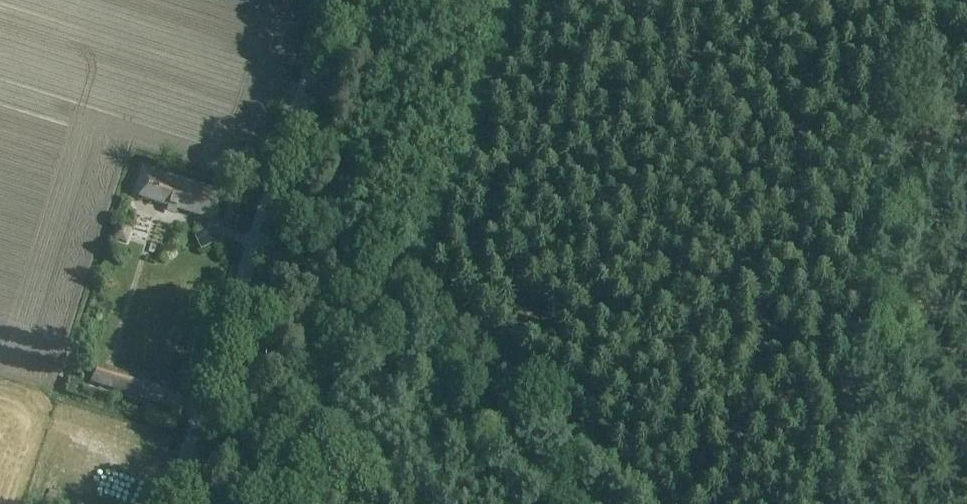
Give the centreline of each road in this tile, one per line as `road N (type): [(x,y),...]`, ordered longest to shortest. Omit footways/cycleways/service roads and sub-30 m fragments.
road 1 (unclassified): [(170,503),(334,0)]
road 2 (track): [(255,241),(413,296),(631,503)]
road 3 (track): [(856,339),(904,0)]
road 4 (track): [(274,503),(348,269)]
road 5 (track): [(831,503),(856,339)]
road 6 (track): [(856,339),(966,441)]

